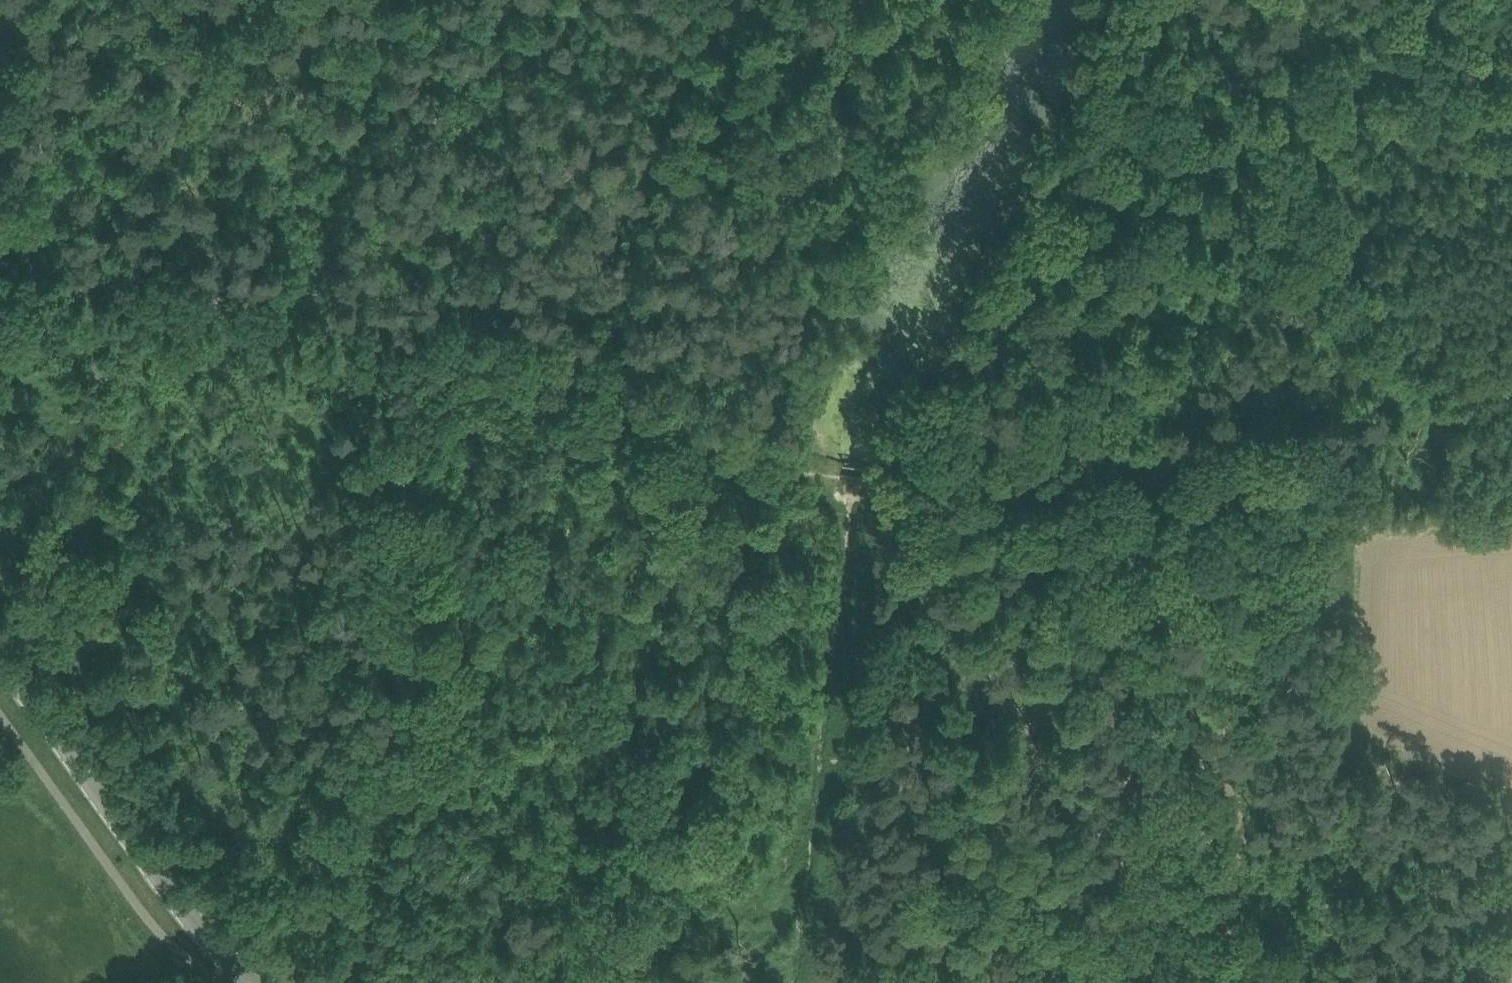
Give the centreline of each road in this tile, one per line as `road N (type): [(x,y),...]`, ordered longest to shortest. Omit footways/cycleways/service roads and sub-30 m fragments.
road 1 (track): [(0,267),(107,290),(605,361),(662,397),(724,455),(840,476)]
road 2 (track): [(1298,471),(1225,759),(1243,821),(1237,877),(1252,945),(1247,982)]
road 3 (secondary): [(260,982),(209,938),(0,655)]
road 4 (track): [(991,483),(1028,464),(1176,456),(1298,471)]
road 5 (track): [(1298,471),(1354,486),(1428,486)]

